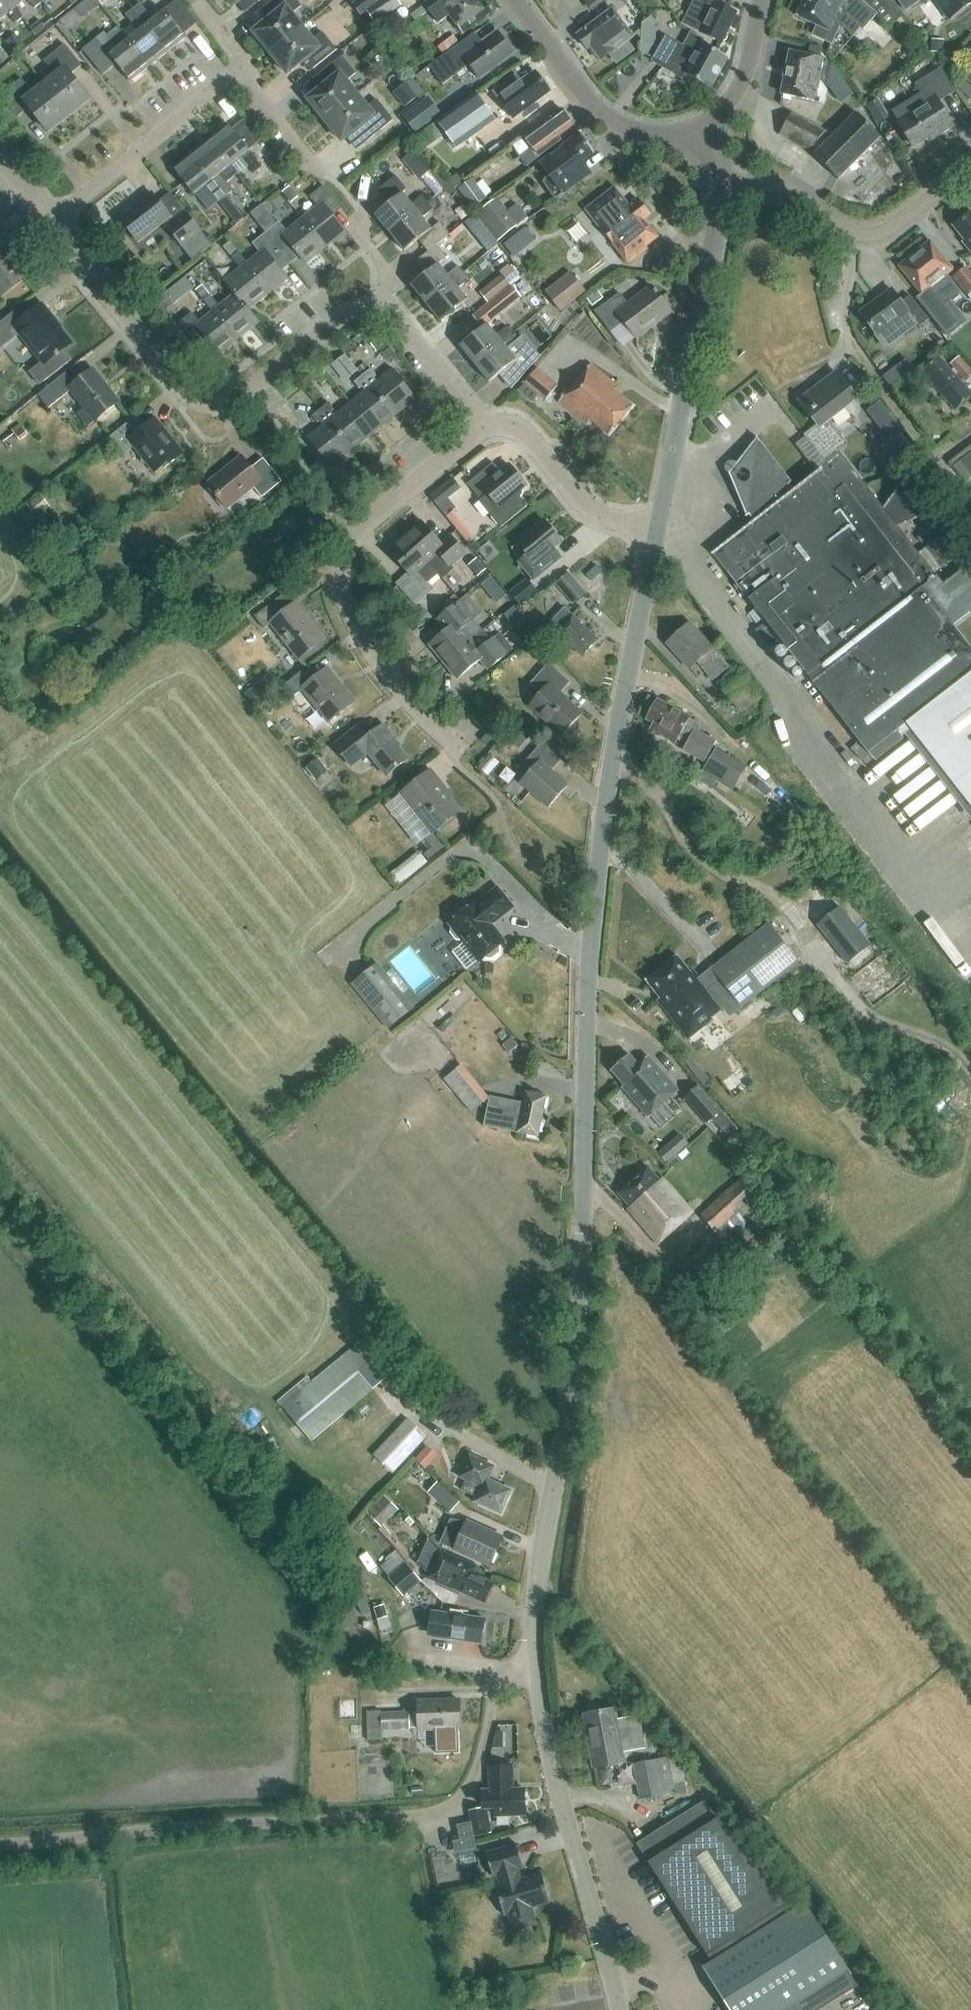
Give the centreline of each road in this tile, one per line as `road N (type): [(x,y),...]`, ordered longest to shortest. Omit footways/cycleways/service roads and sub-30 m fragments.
road 1 (tertiary): [(534,1667),(536,1584),(576,1337),(589,971),(603,815),(657,529)]
road 2 (unclassified): [(534,1667),(499,1669),(470,1789),(445,1812),(0,1846)]
road 3 (residential): [(385,314),(348,316),(237,400),(203,404),(52,223)]
road 4 (residential): [(480,426),(358,526),(344,552),(342,586),(352,622),(382,670),(460,753)]
road 5 (tertiary): [(619,2009),(544,1742),(534,1667)]
road 6 (tertiary): [(657,529),(718,188)]
road 7 (residential): [(970,176),(893,228),(870,233),(846,229),(788,193),(718,188)]
road 8 (tertiary): [(709,127),(643,135),(610,124),(512,0)]
road 9 (residential): [(52,223),(241,73)]
road 10 (residential): [(657,529),(589,511),(525,434),(480,426)]
road 11 (residential): [(480,426),(400,323),(385,314)]
road 12 (tertiary): [(709,127),(745,77),(761,0)]
road 13 (residential): [(241,73),(265,115),(322,177)]

